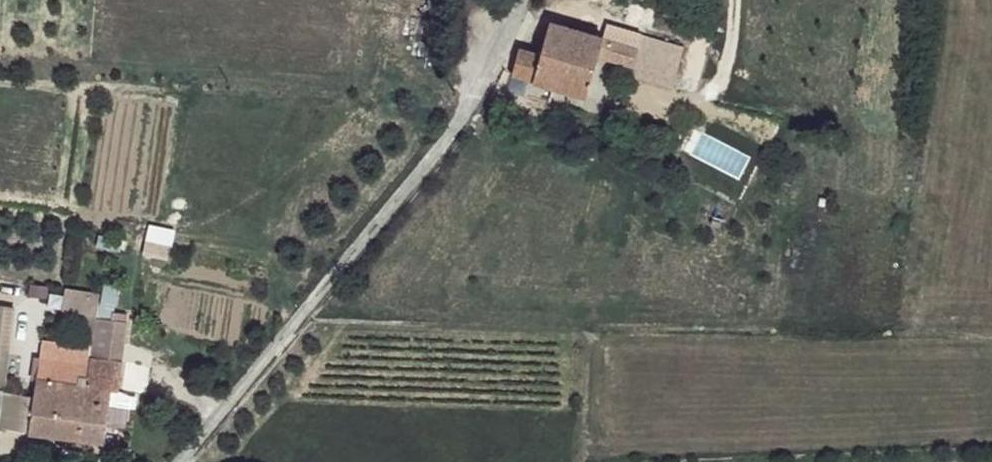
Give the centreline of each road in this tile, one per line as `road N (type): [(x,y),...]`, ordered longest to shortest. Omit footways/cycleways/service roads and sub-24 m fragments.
road 1 (unclassified): [(183,461),(450,134),(514,0)]

